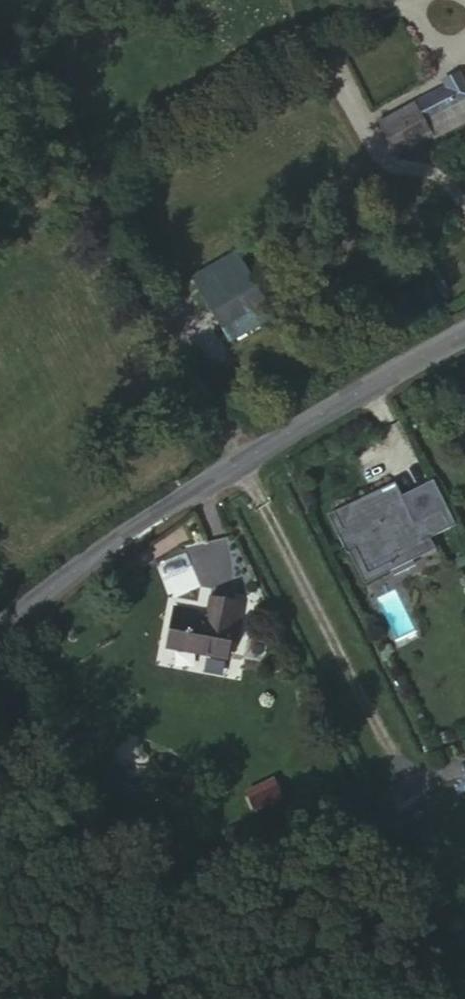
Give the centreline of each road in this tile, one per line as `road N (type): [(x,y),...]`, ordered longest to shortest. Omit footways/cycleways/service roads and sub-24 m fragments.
road 1 (tertiary): [(464,326),(185,488),(0,624)]

